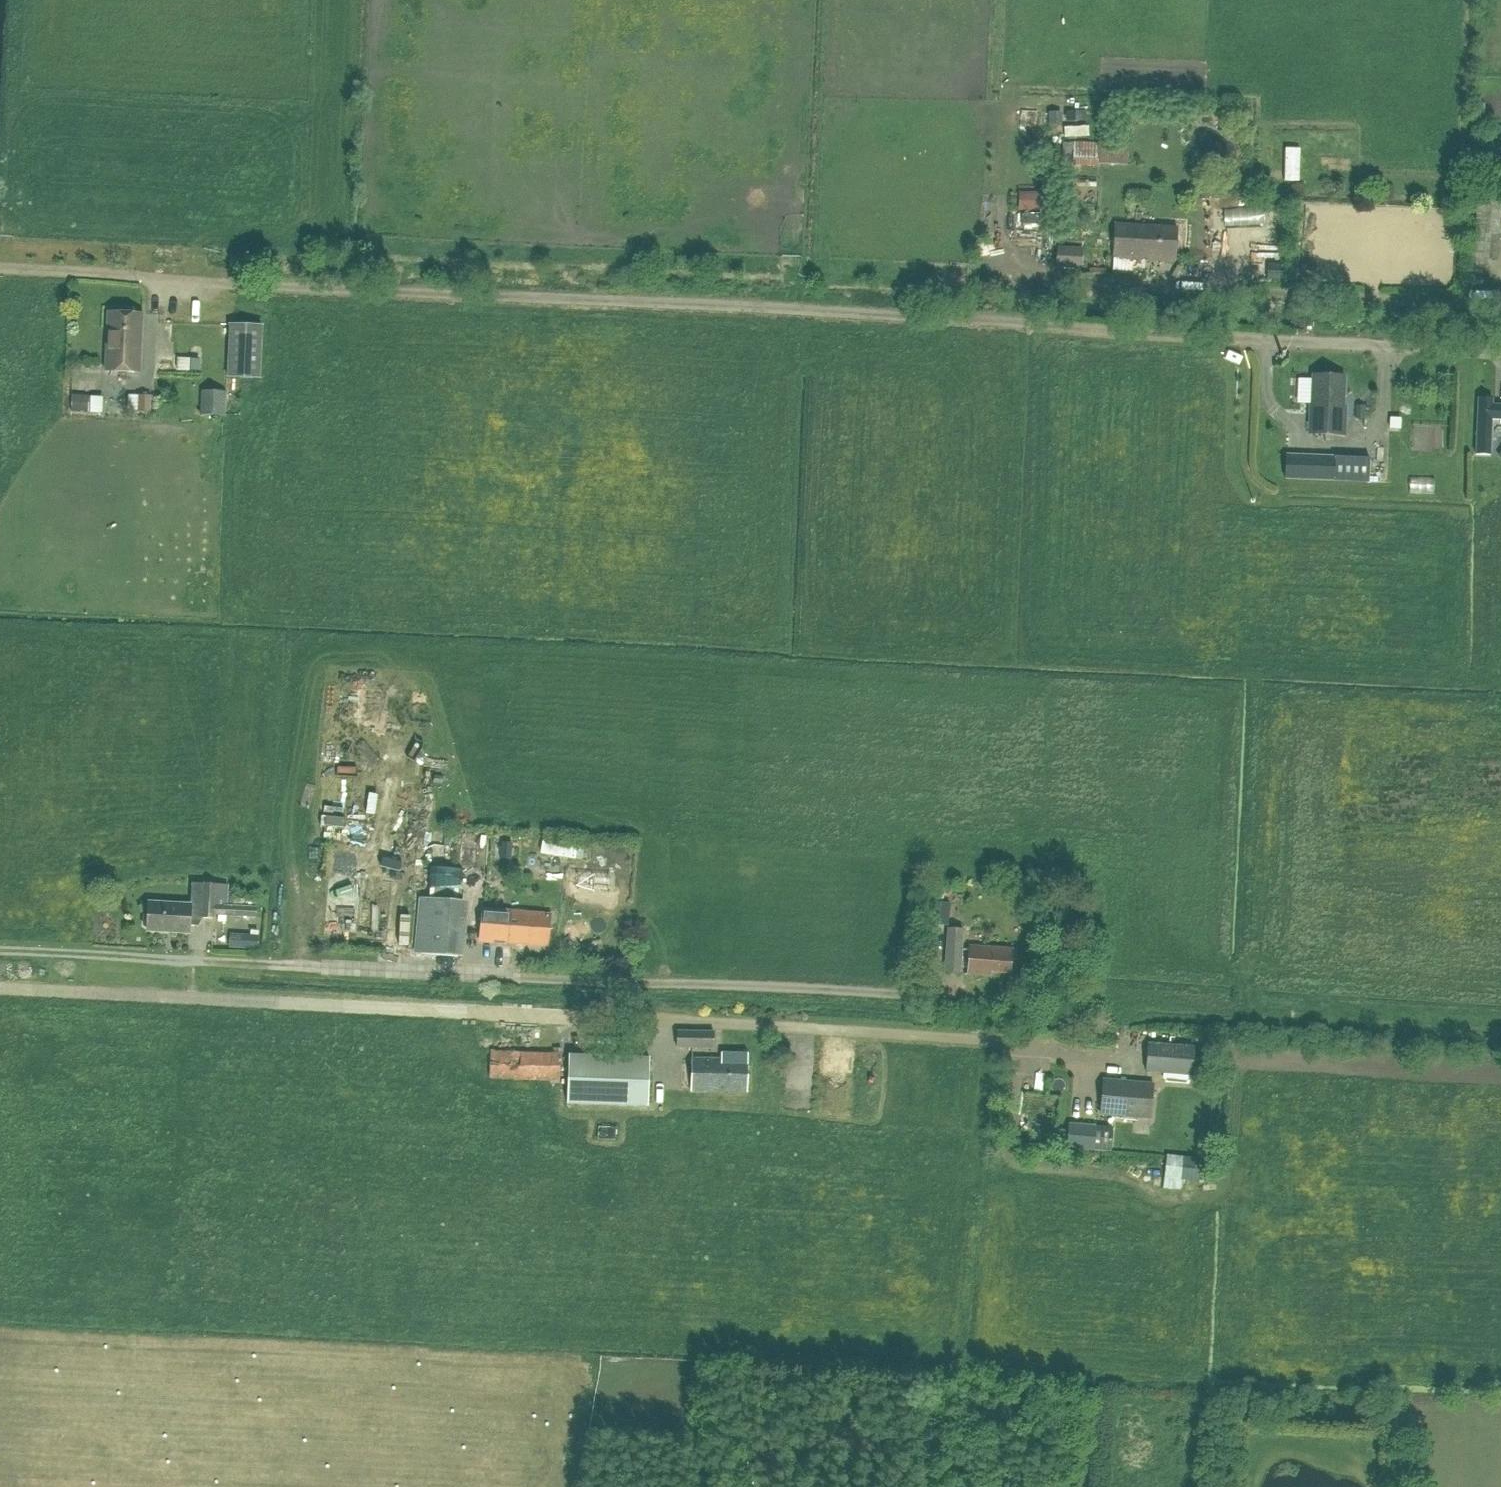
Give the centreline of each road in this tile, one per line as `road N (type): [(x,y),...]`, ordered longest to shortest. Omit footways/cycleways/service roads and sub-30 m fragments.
road 1 (track): [(1500,352),(188,281),(0,264)]
road 2 (track): [(1100,1044),(0,991)]
road 3 (track): [(0,949),(912,994)]
road 4 (track): [(1500,308),(1125,286)]

